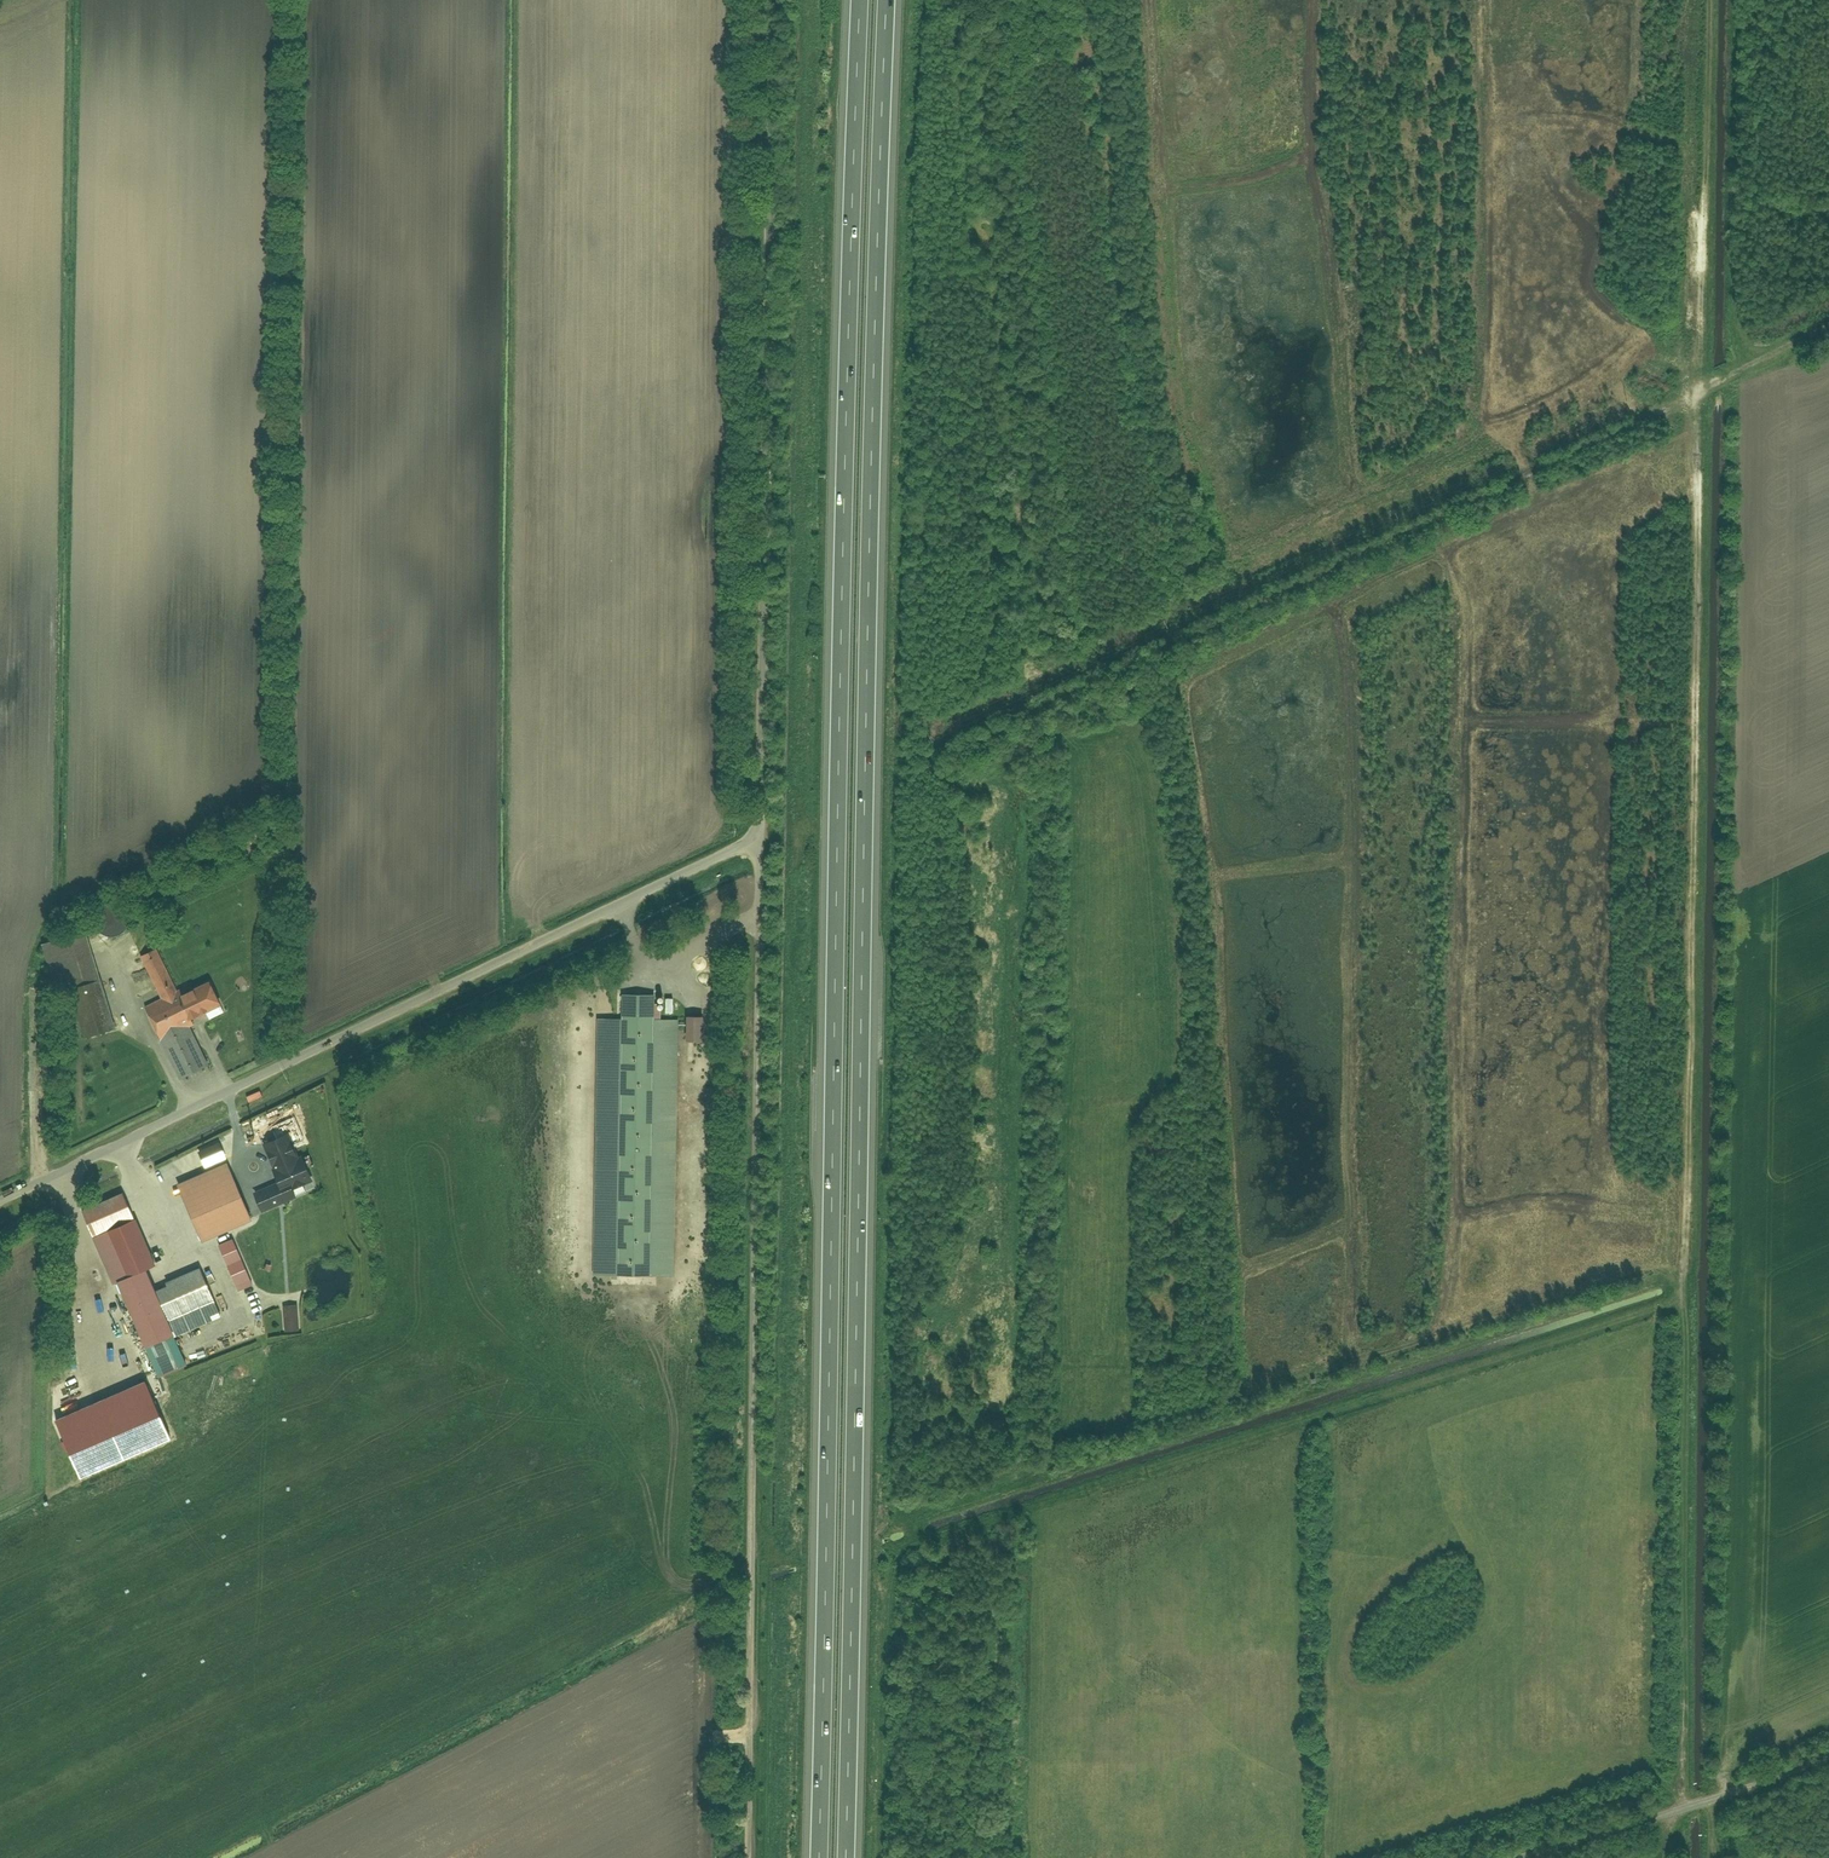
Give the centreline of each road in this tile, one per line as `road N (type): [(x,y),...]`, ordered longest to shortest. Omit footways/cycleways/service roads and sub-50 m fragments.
road 1 (motorway): [(846,1857),(873,357),(887,0)]
road 2 (motorway): [(860,0),(820,1857)]
road 3 (residential): [(0,1203),(761,836),(766,0)]
road 4 (track): [(1703,386),(1684,1269),(1683,1807)]
road 5 (track): [(761,836),(751,1857)]
road 6 (track): [(1828,328),(935,752)]
road 7 (track): [(1703,386),(1706,0)]
road 8 (track): [(1828,1753),(1526,1857)]

